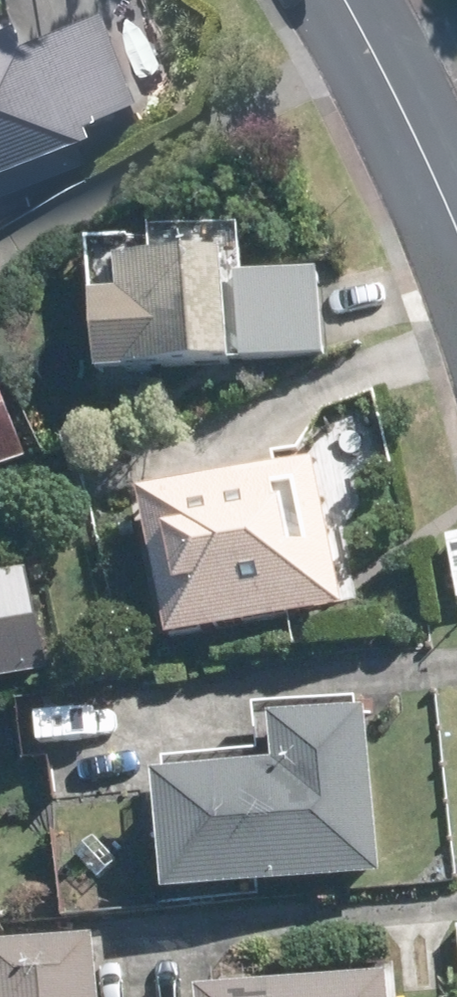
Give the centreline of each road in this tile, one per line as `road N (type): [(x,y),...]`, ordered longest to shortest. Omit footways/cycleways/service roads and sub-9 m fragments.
road 1 (residential): [(456,218),(404,103),(336,0)]

